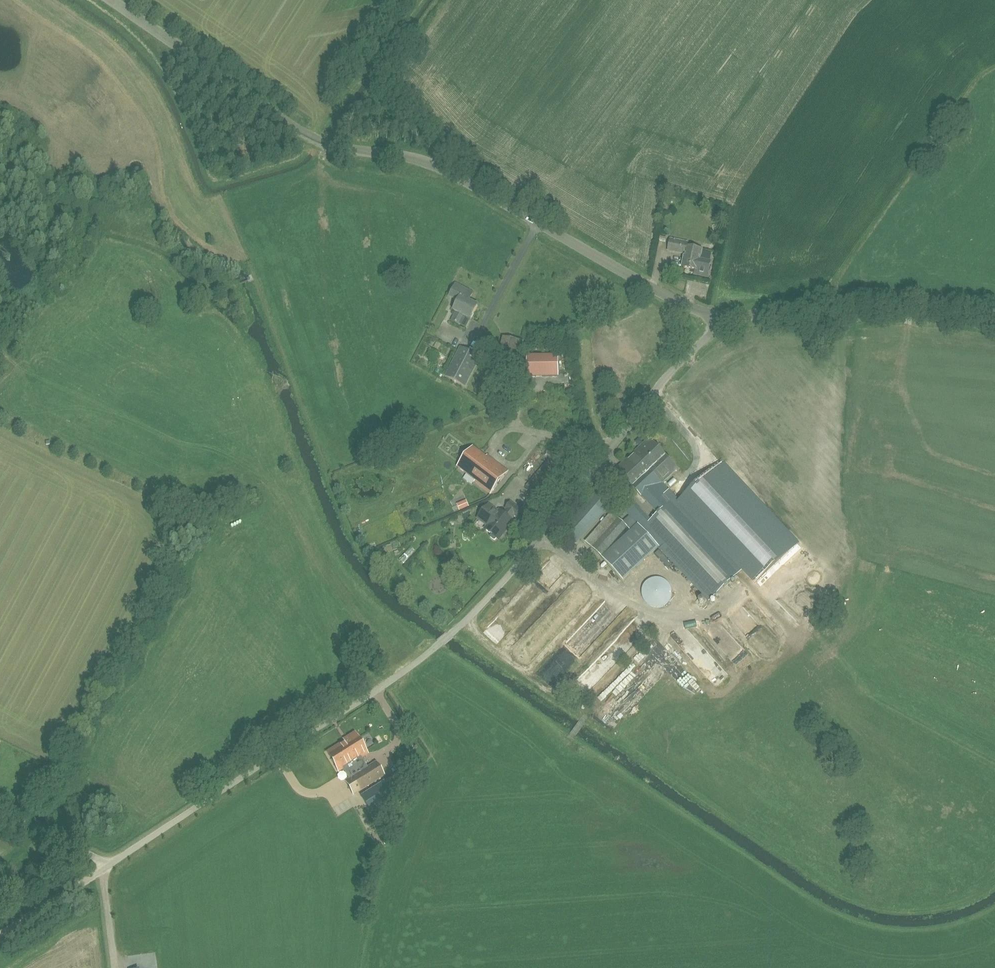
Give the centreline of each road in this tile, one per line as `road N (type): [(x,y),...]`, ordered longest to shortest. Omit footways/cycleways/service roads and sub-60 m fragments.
road 1 (unclassified): [(107,864),(372,693),(458,627),(530,551),(674,368),(725,319)]
road 2 (unclassified): [(725,319),(678,301),(493,190),(412,160),(312,141),(109,0)]
road 3 (unclassified): [(994,311),(835,300),(725,319)]
road 4 (track): [(107,864),(0,934)]

